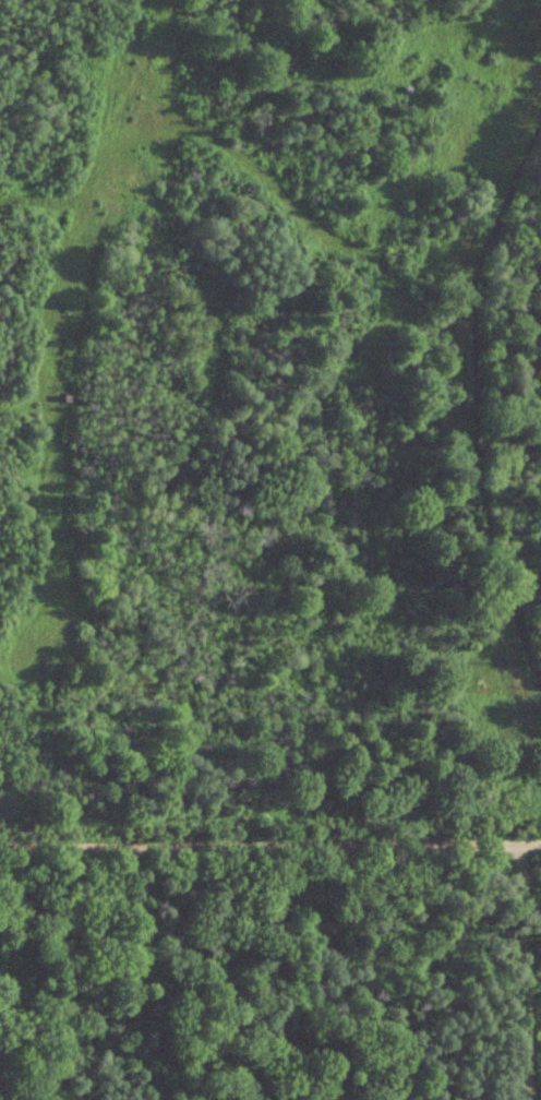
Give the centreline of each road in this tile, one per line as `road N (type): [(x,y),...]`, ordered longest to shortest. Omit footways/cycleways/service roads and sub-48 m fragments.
road 1 (residential): [(540,845),(0,850)]

